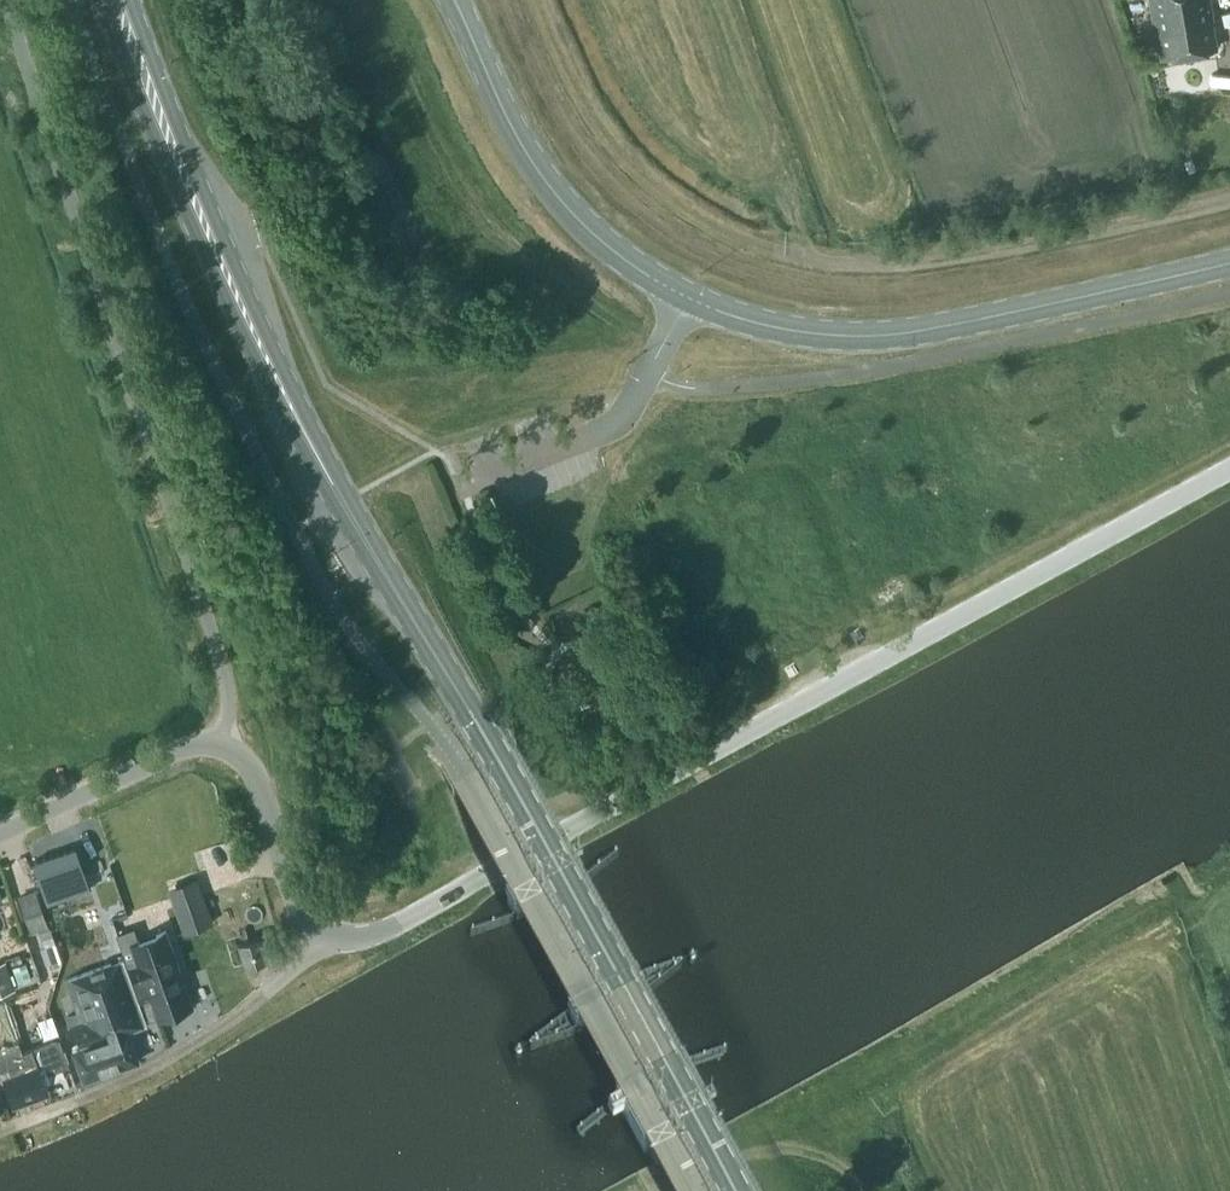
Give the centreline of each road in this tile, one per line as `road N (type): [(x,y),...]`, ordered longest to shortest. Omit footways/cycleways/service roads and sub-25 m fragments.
road 1 (unclassified): [(317,927),(354,938),(386,930),(1229,468)]
road 2 (tertiary): [(456,0),(512,125),(573,212),(664,285),(742,318),(814,333),(906,332),(1229,261)]
road 3 (primary): [(735,1190),(518,795),(289,401)]
road 4 (unclassified): [(218,741),(227,714),(224,666),(6,0)]
road 5 (primary): [(101,0),(203,248),(267,381),(289,401)]
road 6 (primary): [(289,401),(285,371),(224,242),(131,0)]
road 7 (track): [(0,1128),(139,1073),(213,1028),(278,977),(317,927)]
road 8 (unclassified): [(0,832),(189,744),(218,741)]
road 9 (unclassified): [(317,927),(295,898),(248,756),(218,741)]
road 10 (track): [(869,1190),(830,1161),(753,1149)]

